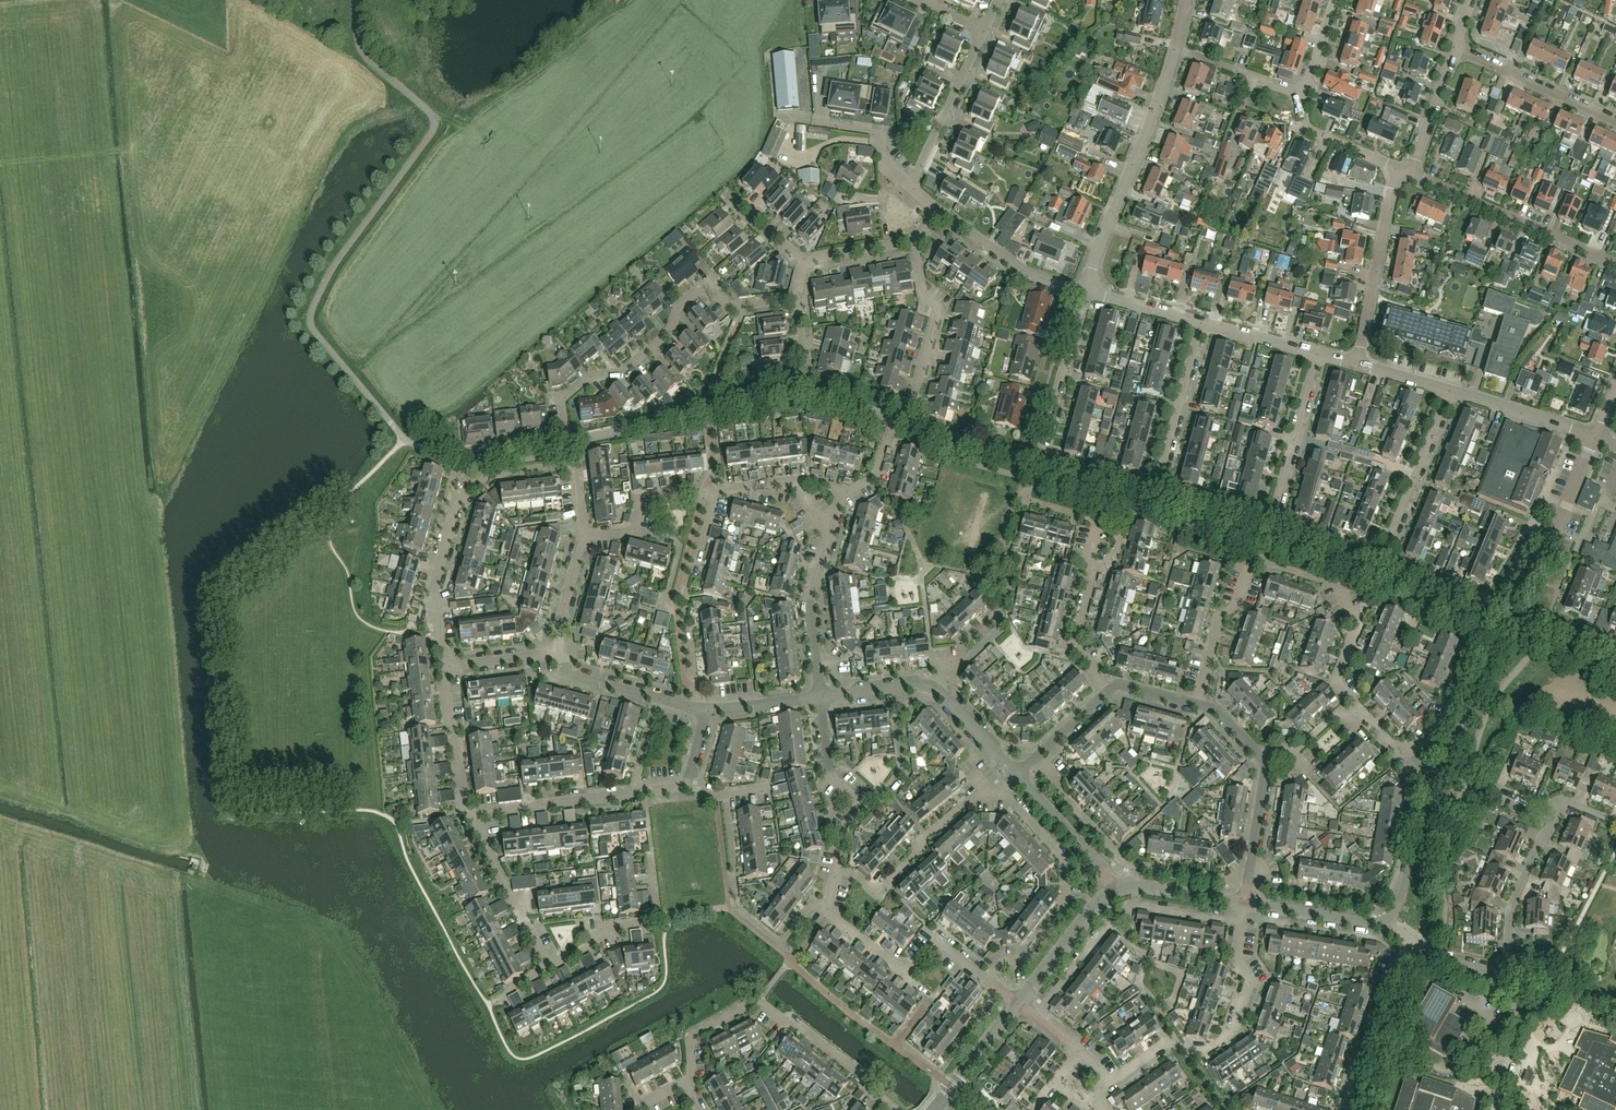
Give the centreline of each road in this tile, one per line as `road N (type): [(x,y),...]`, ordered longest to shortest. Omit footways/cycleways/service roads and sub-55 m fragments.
road 1 (residential): [(503,451),(553,445),(565,432),(561,400),(590,377),(622,373),(670,333),(678,307),(697,292),(718,294),(732,309),(797,301)]
road 2 (residential): [(1154,496),(1038,465),(1085,291)]
road 3 (residential): [(449,667),(432,597),(457,502),(488,475),(567,466)]
road 4 (tertiary): [(1439,776),(1509,609),(1551,539)]
road 5 (residential): [(1107,1083),(1167,1043),(1201,1054),(1234,1032),(1249,983),(1235,962),(1241,924)]
road 6 (residential): [(1248,882),(1125,862),(1034,760)]
road 7 (residential): [(1033,1018),(1120,910),(1241,924)]
road 8 (tertiary): [(1085,291),(1175,50)]
road 9 (residential): [(989,982),(1004,965),(1023,964),(1065,909),(1064,859),(999,788)]
road 10 (residential): [(1615,264),(1410,174)]
road 11 (residential): [(1357,708),(1336,685),(1358,627),(1339,587),(1266,563)]
road 12 (residential): [(836,869),(876,892),(919,852),(922,839),(999,788)]
road 13 (residential): [(1357,365),(1395,167)]
road 14 (residential): [(836,869),(845,829),(864,806),(830,776),(821,698)]
road 15 (residential): [(1379,565),(1450,391)]
road 16 (residential): [(1342,1109),(1386,984),(1414,944)]
road 17 (residential): [(1270,527),(1315,354)]
road 18 (residential): [(548,970),(604,933),(658,915),(651,861)]
road 19 (residential): [(1154,496),(1200,324)]
road 20 (residential): [(894,1109),(866,1088),(865,1076),(758,1003)]
road 21 (residential): [(1615,121),(1454,49)]
road 22 (residential): [(548,970),(466,815)]
road 23 (residential): [(910,187),(984,31)]
road 24 (residential): [(1509,968),(1511,909),(1552,805)]
road 25 (residential): [(914,242),(922,293),(937,305),(913,402)]
road 26 (residential): [(466,815),(633,794)]
road 27 (residential): [(1197,705),(1222,615),(1235,607),(1248,572),(1266,563)]
road 28 (residential): [(1085,291),(1026,272),(941,212)]
road 29 (residential): [(1117,890),(1015,776)]
road 30 (tertiary): [(1595,438),(1450,391)]
road 31 (tertiary): [(1017,1005),(1117,890)]
road 32 (residential): [(466,815),(445,688),(449,667)]
road 33 (tertiary): [(1388,923),(1244,903)]
road 34 (residential): [(432,115),(367,55),(355,0)]
road 35 (tertiary): [(1395,910),(1439,776)]
road 36 (residential): [(1111,689),(1076,641),(1097,567)]
road 37 (residential): [(1395,167),(1308,131),(1297,113),(1302,94)]
road 38 (residential): [(1302,94),(1175,50)]
road 39 (residential): [(1410,174),(1454,49)]
road 40 (tertiary): [(936,1109),(1017,1005)]
road 41 (tertiary): [(1244,903),(1117,890)]
road 42 (residential): [(1414,758),(1437,738),(1474,649)]
road 43 (residential): [(691,1086),(688,1038),(758,1003)]
road 44 (residential): [(910,187),(883,164),(880,141),(870,133),(817,124)]
road 45 (residential): [(1248,882),(1262,758)]
road 46 (residential): [(562,653),(559,625),(584,536)]
road 47 (residential): [(934,687),(1015,776)]
road 48 (residential): [(676,610),(664,606),(680,550),(635,530)]

